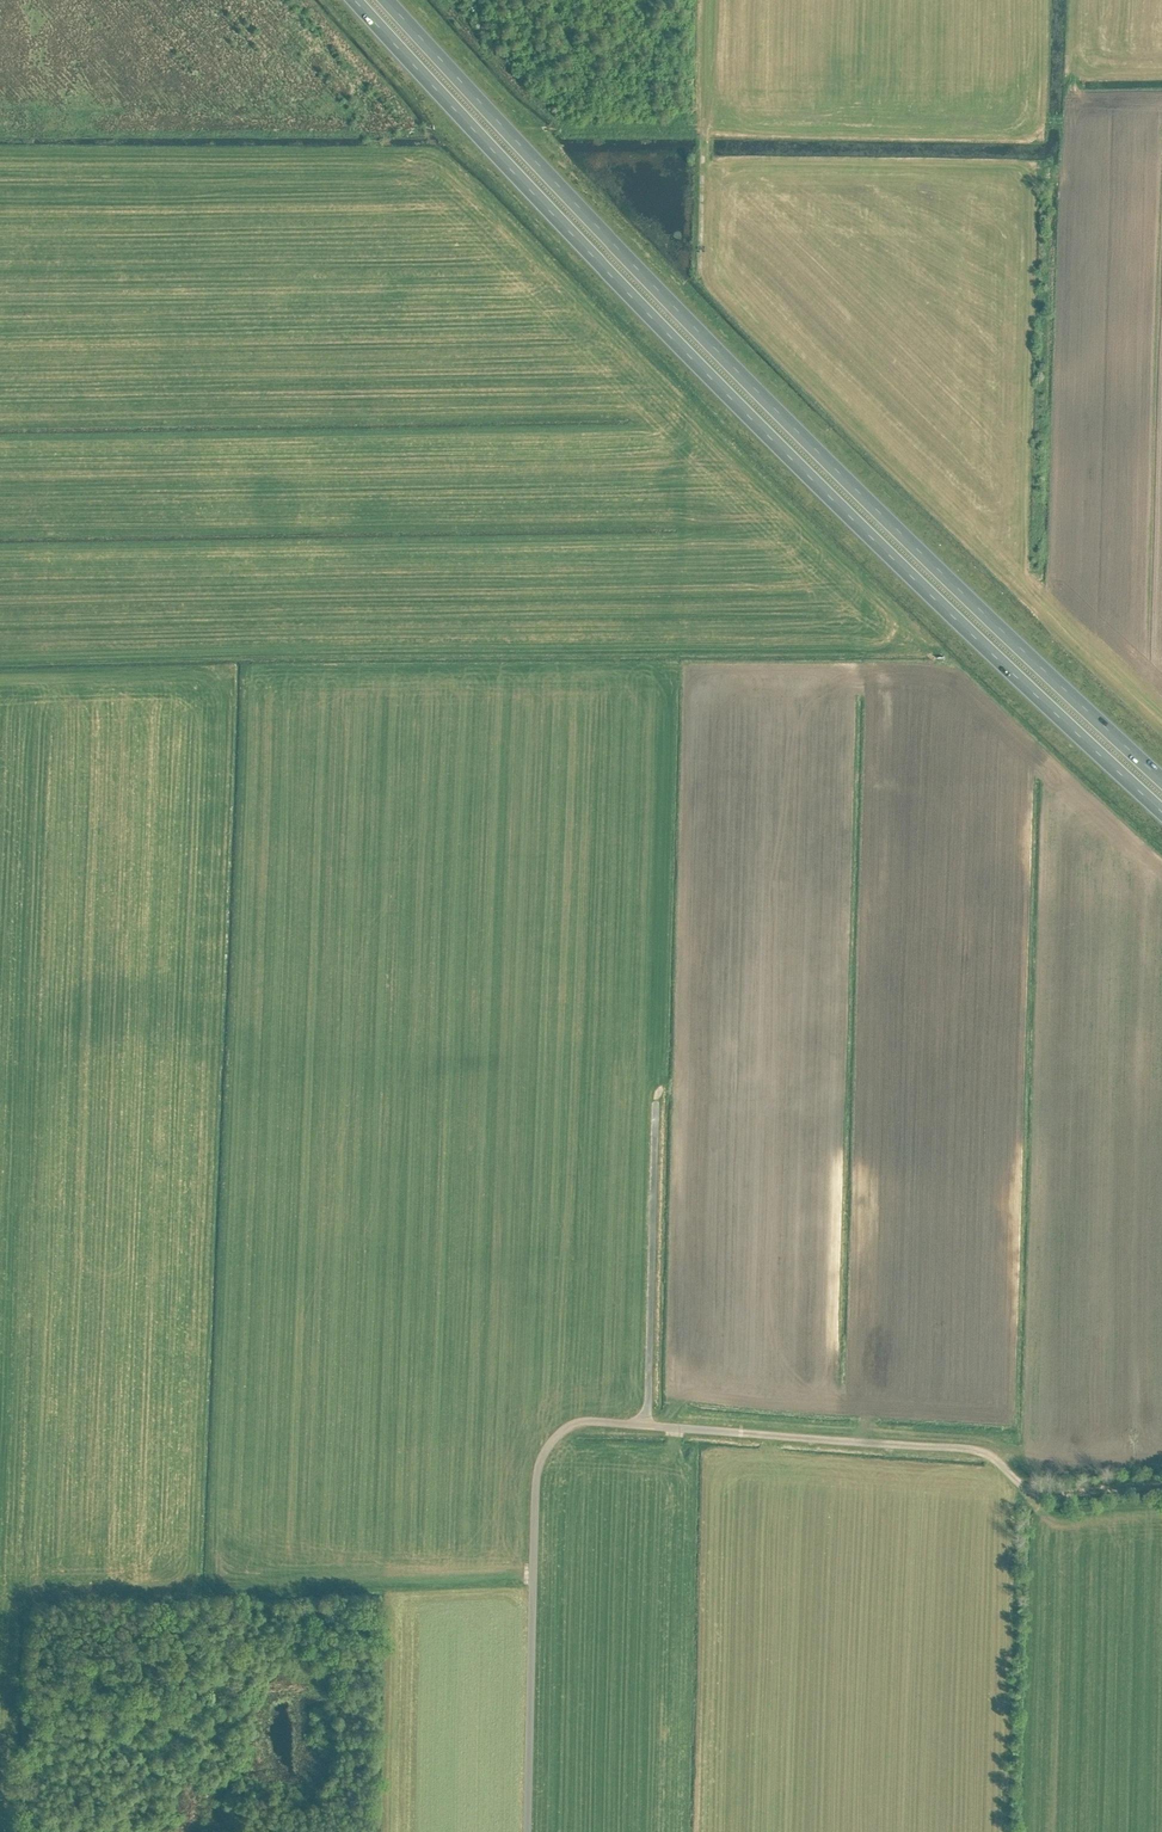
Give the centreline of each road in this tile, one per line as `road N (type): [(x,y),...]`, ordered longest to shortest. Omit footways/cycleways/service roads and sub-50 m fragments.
road 1 (trunk): [(354,0),(852,518),(1161,811)]
road 2 (trunk): [(1161,779),(879,512),(387,0)]

